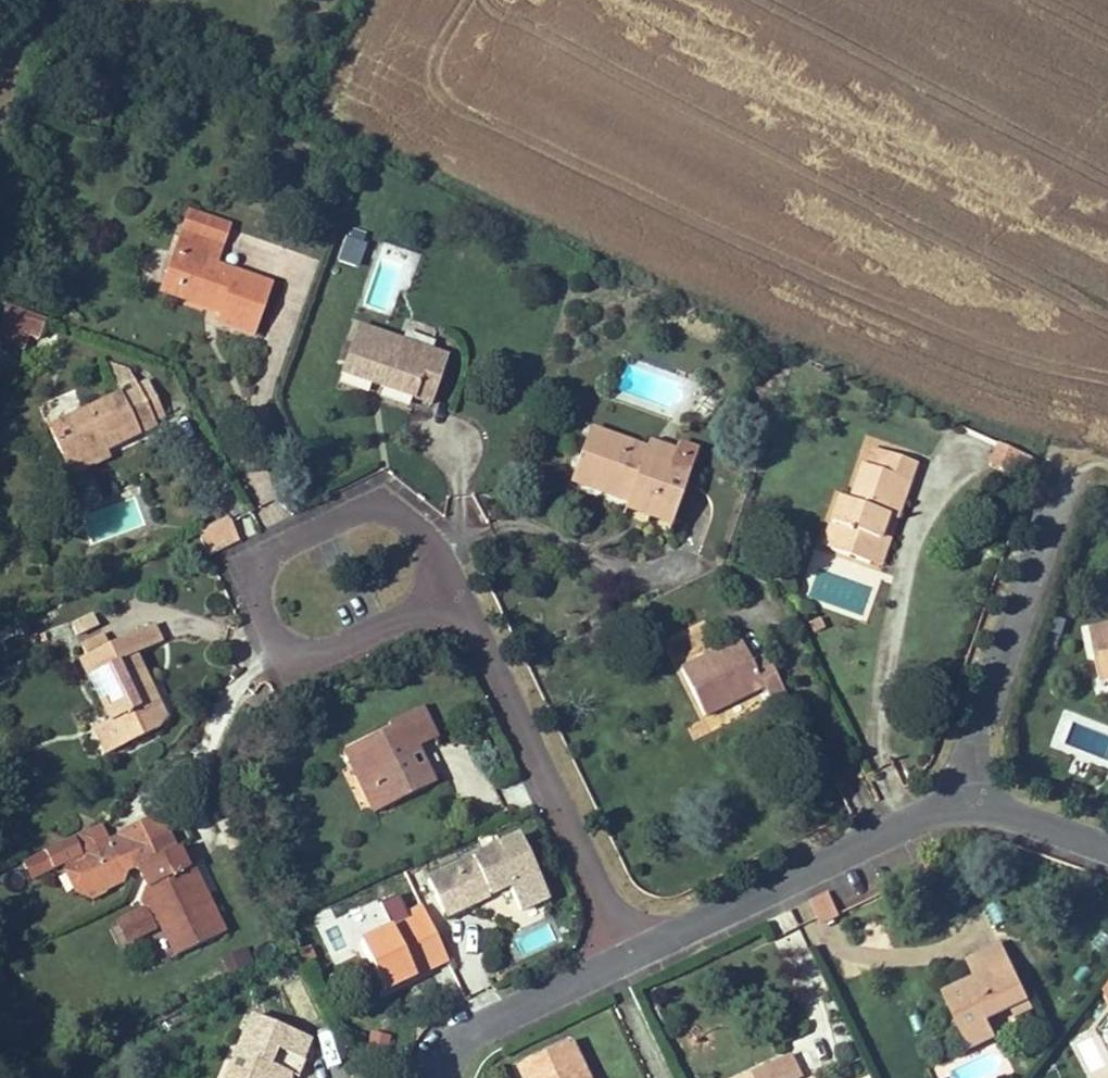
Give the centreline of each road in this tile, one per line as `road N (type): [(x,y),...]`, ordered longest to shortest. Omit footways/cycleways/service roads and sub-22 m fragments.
road 1 (residential): [(618,959),(454,597)]
road 2 (residential): [(454,597),(433,540),(383,492),(244,564),(291,657)]
road 3 (residential): [(961,789),(618,959)]
road 4 (residential): [(961,789),(1066,484)]
road 5 (residential): [(618,959),(450,1047),(448,1077)]
road 6 (residential): [(291,657),(454,597)]
road 7 (residential): [(1107,841),(961,789)]

